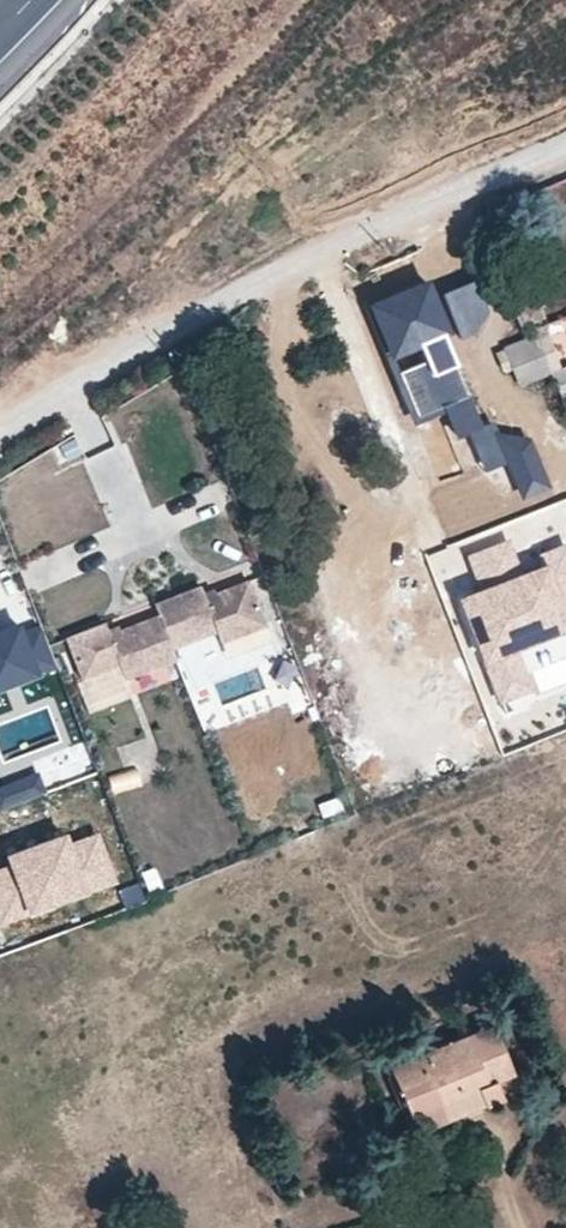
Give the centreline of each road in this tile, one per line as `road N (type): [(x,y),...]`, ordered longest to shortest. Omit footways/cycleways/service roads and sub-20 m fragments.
road 1 (unclassified): [(565,155),(304,267),(0,439)]

